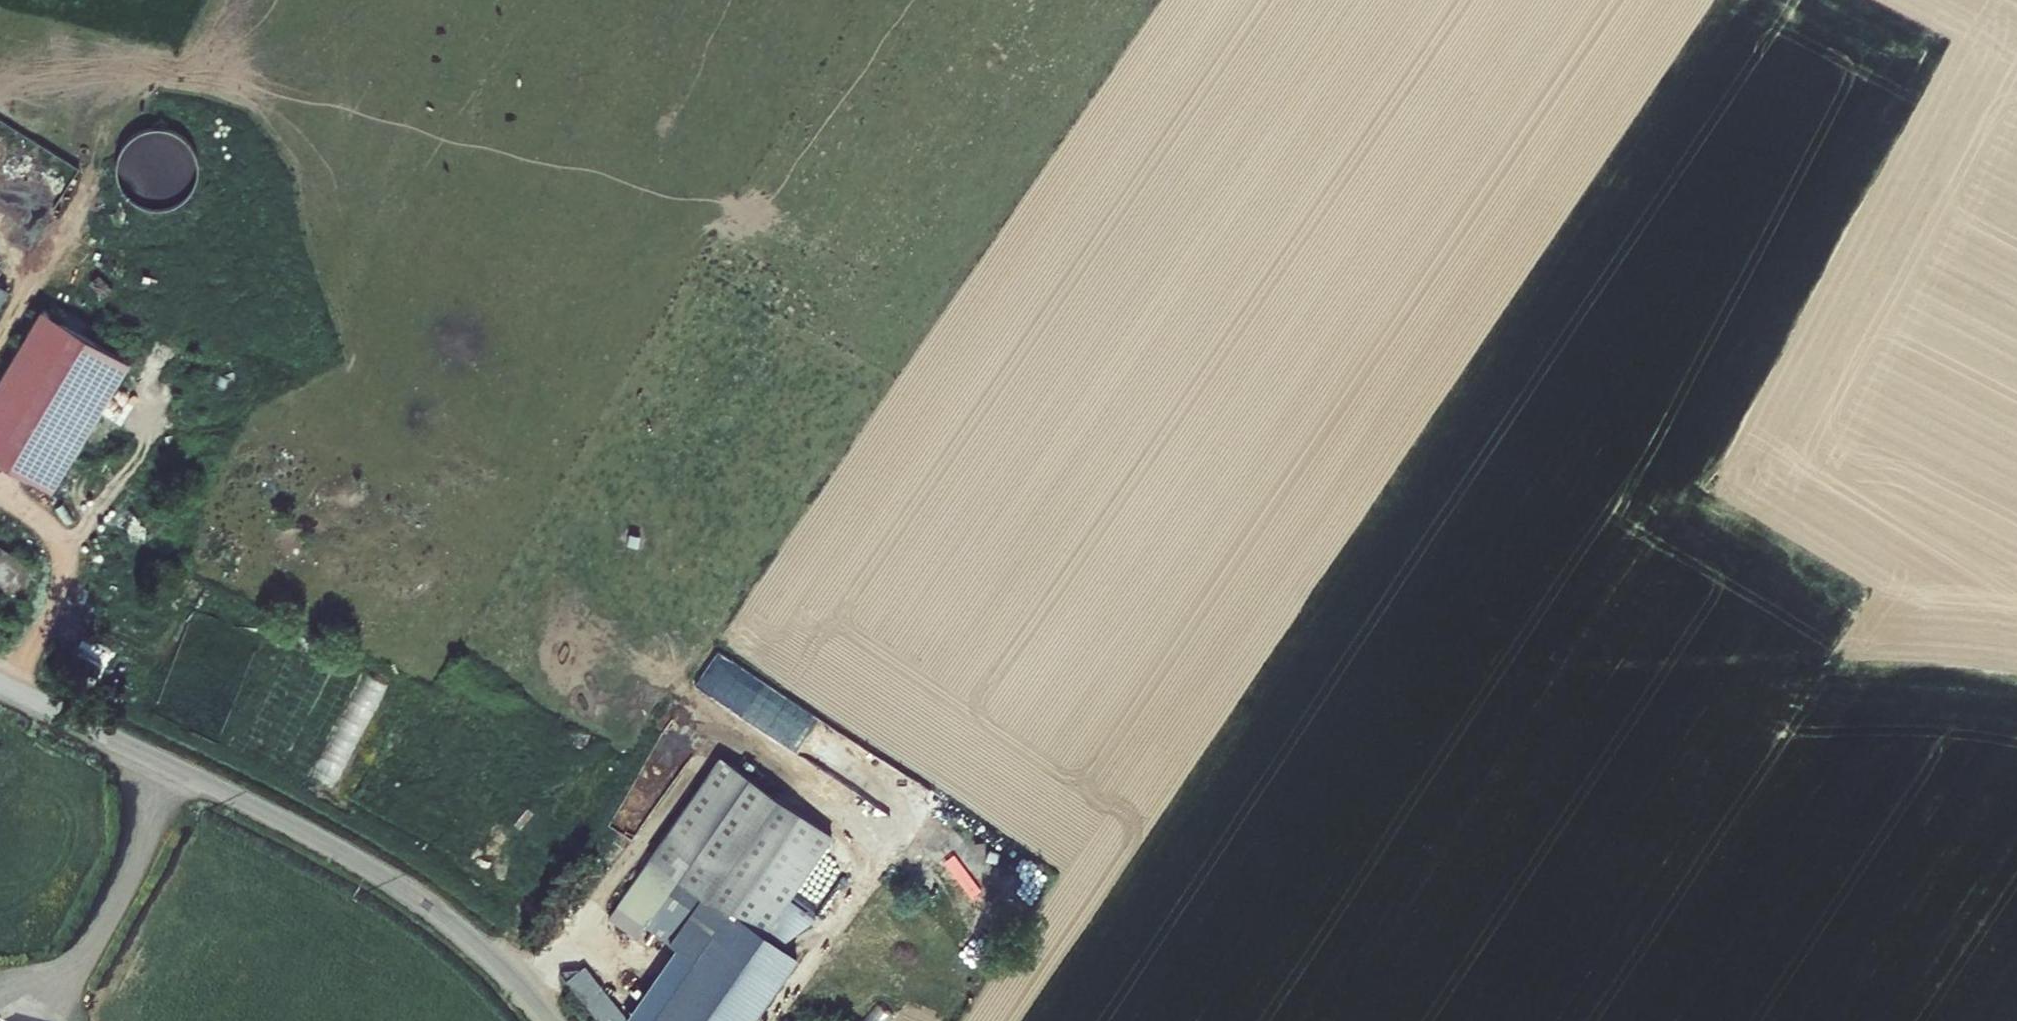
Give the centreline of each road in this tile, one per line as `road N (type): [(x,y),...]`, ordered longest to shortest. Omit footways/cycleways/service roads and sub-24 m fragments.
road 1 (residential): [(550,1020),(491,955),(393,879),(0,682)]

